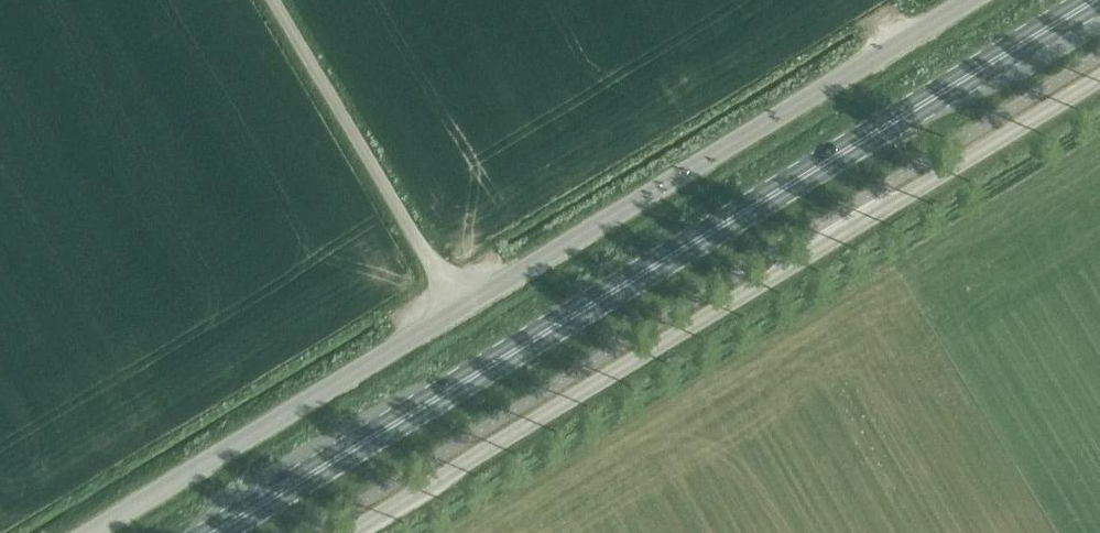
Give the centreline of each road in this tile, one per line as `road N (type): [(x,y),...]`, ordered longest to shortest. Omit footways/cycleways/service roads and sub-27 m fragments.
road 1 (primary): [(212,532),(1093,0)]
road 2 (unclassified): [(89,532),(968,0)]
road 3 (unclassified): [(349,532),(1099,78)]

